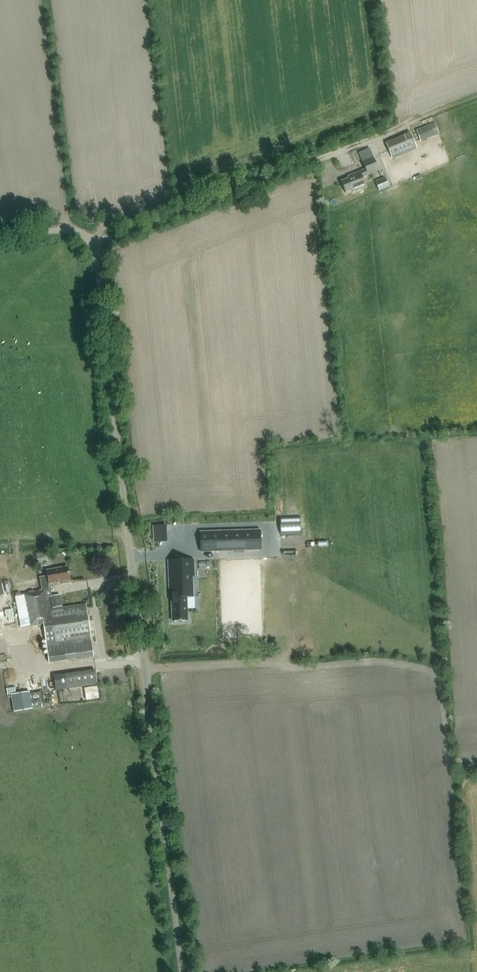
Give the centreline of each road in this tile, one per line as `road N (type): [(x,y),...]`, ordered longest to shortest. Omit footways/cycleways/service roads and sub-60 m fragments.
road 1 (unclassified): [(181,971),(97,258),(89,239),(69,230),(0,237)]
road 2 (track): [(93,245),(476,92)]

